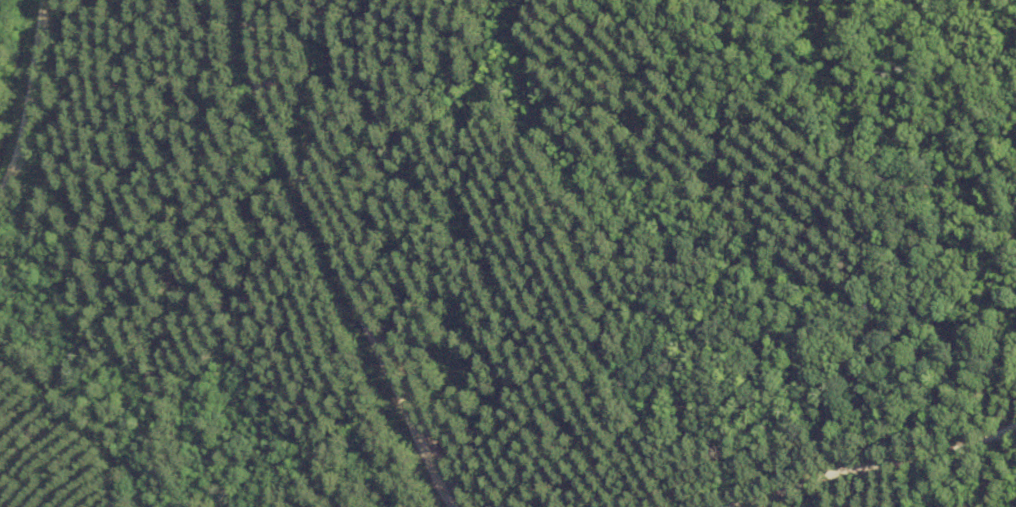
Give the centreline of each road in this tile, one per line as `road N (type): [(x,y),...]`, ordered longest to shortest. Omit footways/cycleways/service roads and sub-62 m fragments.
road 1 (track): [(464,506),(420,439),(251,93),(262,0)]
road 2 (track): [(745,506),(844,474),(935,461),(1015,426)]
road 3 (track): [(50,0),(26,160),(0,202)]

